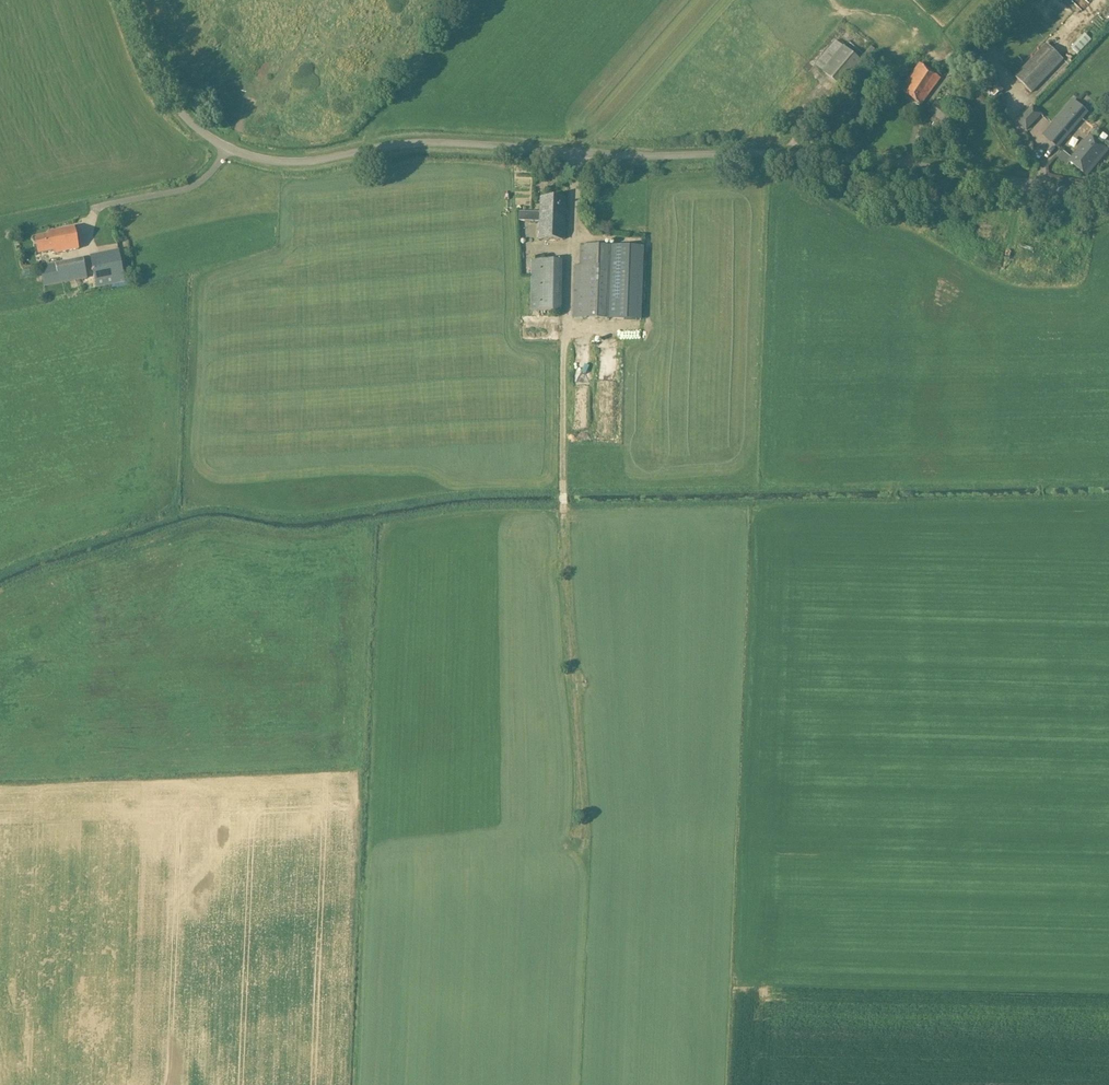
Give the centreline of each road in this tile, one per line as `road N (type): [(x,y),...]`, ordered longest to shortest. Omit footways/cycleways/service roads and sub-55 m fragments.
road 1 (unclassified): [(1108,200),(921,165),(775,153),(598,154),(423,142),(313,161),(248,157),(203,133),(160,88),(126,0)]
road 2 (track): [(563,328),(564,537)]

